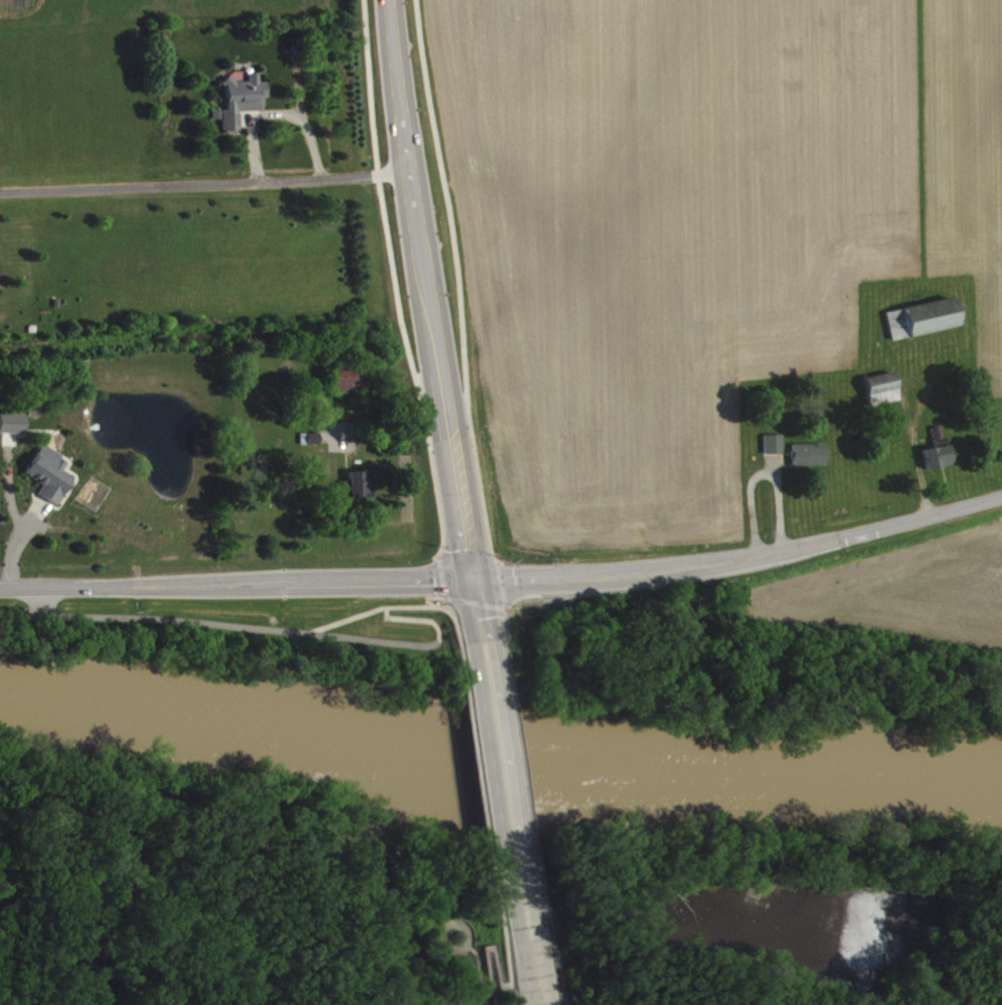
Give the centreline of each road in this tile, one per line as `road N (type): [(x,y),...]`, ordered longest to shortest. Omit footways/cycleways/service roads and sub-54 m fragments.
road 1 (tertiary): [(0,589),(581,578),(714,563),(1001,495)]
road 2 (secondary): [(479,640),(387,0)]
road 3 (secondary): [(522,913),(479,640)]

